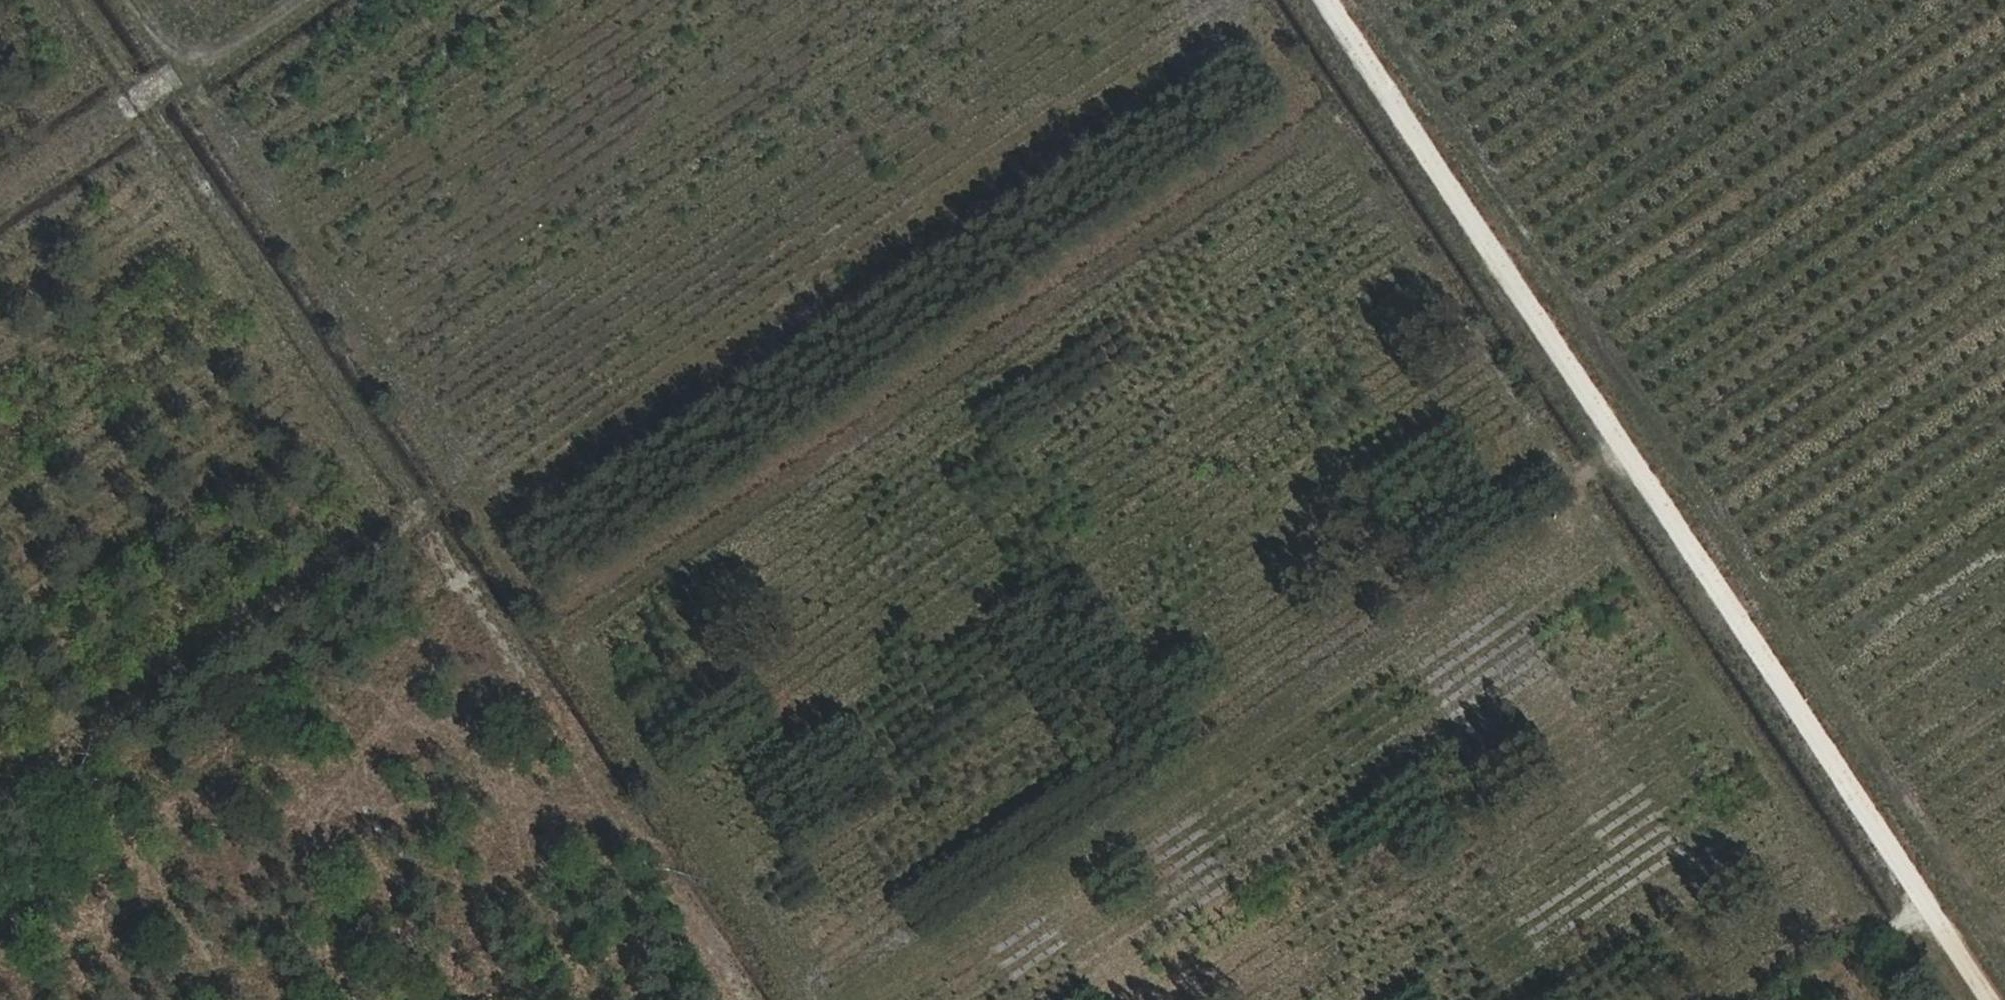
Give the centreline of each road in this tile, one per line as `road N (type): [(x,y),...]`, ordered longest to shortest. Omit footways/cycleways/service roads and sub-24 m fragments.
road 1 (track): [(1331,0),(1997,999)]

